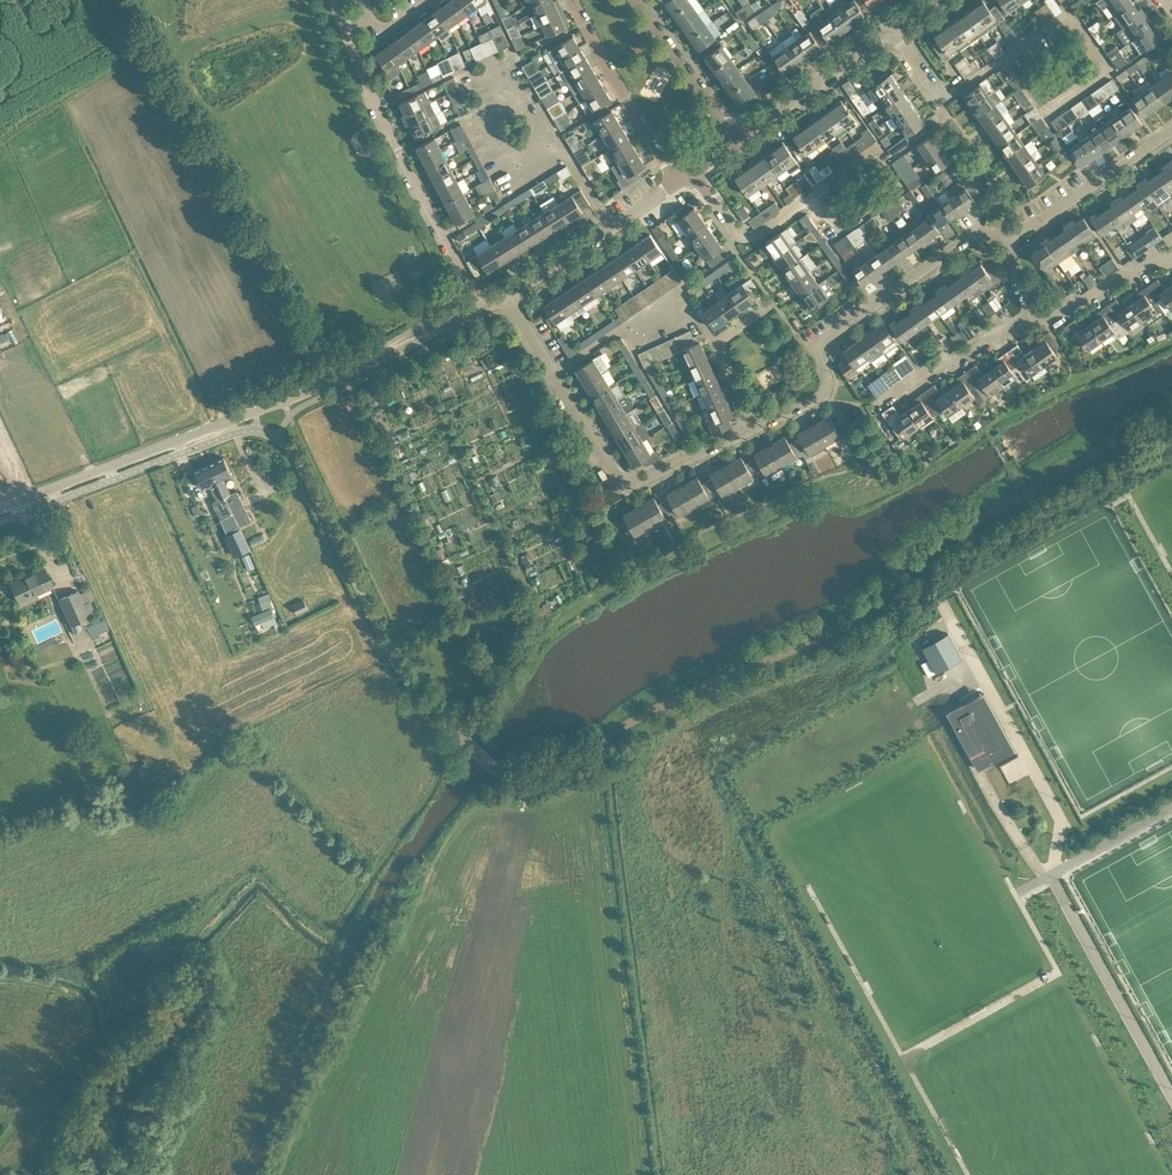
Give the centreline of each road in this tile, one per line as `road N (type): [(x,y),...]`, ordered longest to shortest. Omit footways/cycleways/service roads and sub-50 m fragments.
road 1 (unclassified): [(0,509),(352,373),(485,307)]
road 2 (residential): [(1045,116),(1105,69),(1072,21),(942,101),(891,32)]
road 3 (residential): [(754,427),(636,482),(620,481),(506,296)]
road 4 (residential): [(1007,235),(971,235),(824,339),(818,352),(824,393),(754,427)]
road 5 (residential): [(485,307),(372,101),(342,26)]
road 6 (residential): [(676,182),(573,0)]
road 7 (residential): [(1171,130),(1044,219),(1007,235)]
road 8 (residential): [(737,139),(891,32)]
road 9 (residential): [(877,407),(1035,311)]
road 10 (residential): [(737,139),(636,0)]
road 11 (residential): [(812,201),(747,240),(694,170)]
road 12 (residential): [(754,427),(716,342),(767,305)]
road 13 (residential): [(1035,311),(1063,317),(1153,259),(1171,257)]
road 14 (residential): [(812,201),(842,226),(887,196),(893,185),(879,163),(867,163)]
road 15 (residential): [(506,296),(613,228)]

